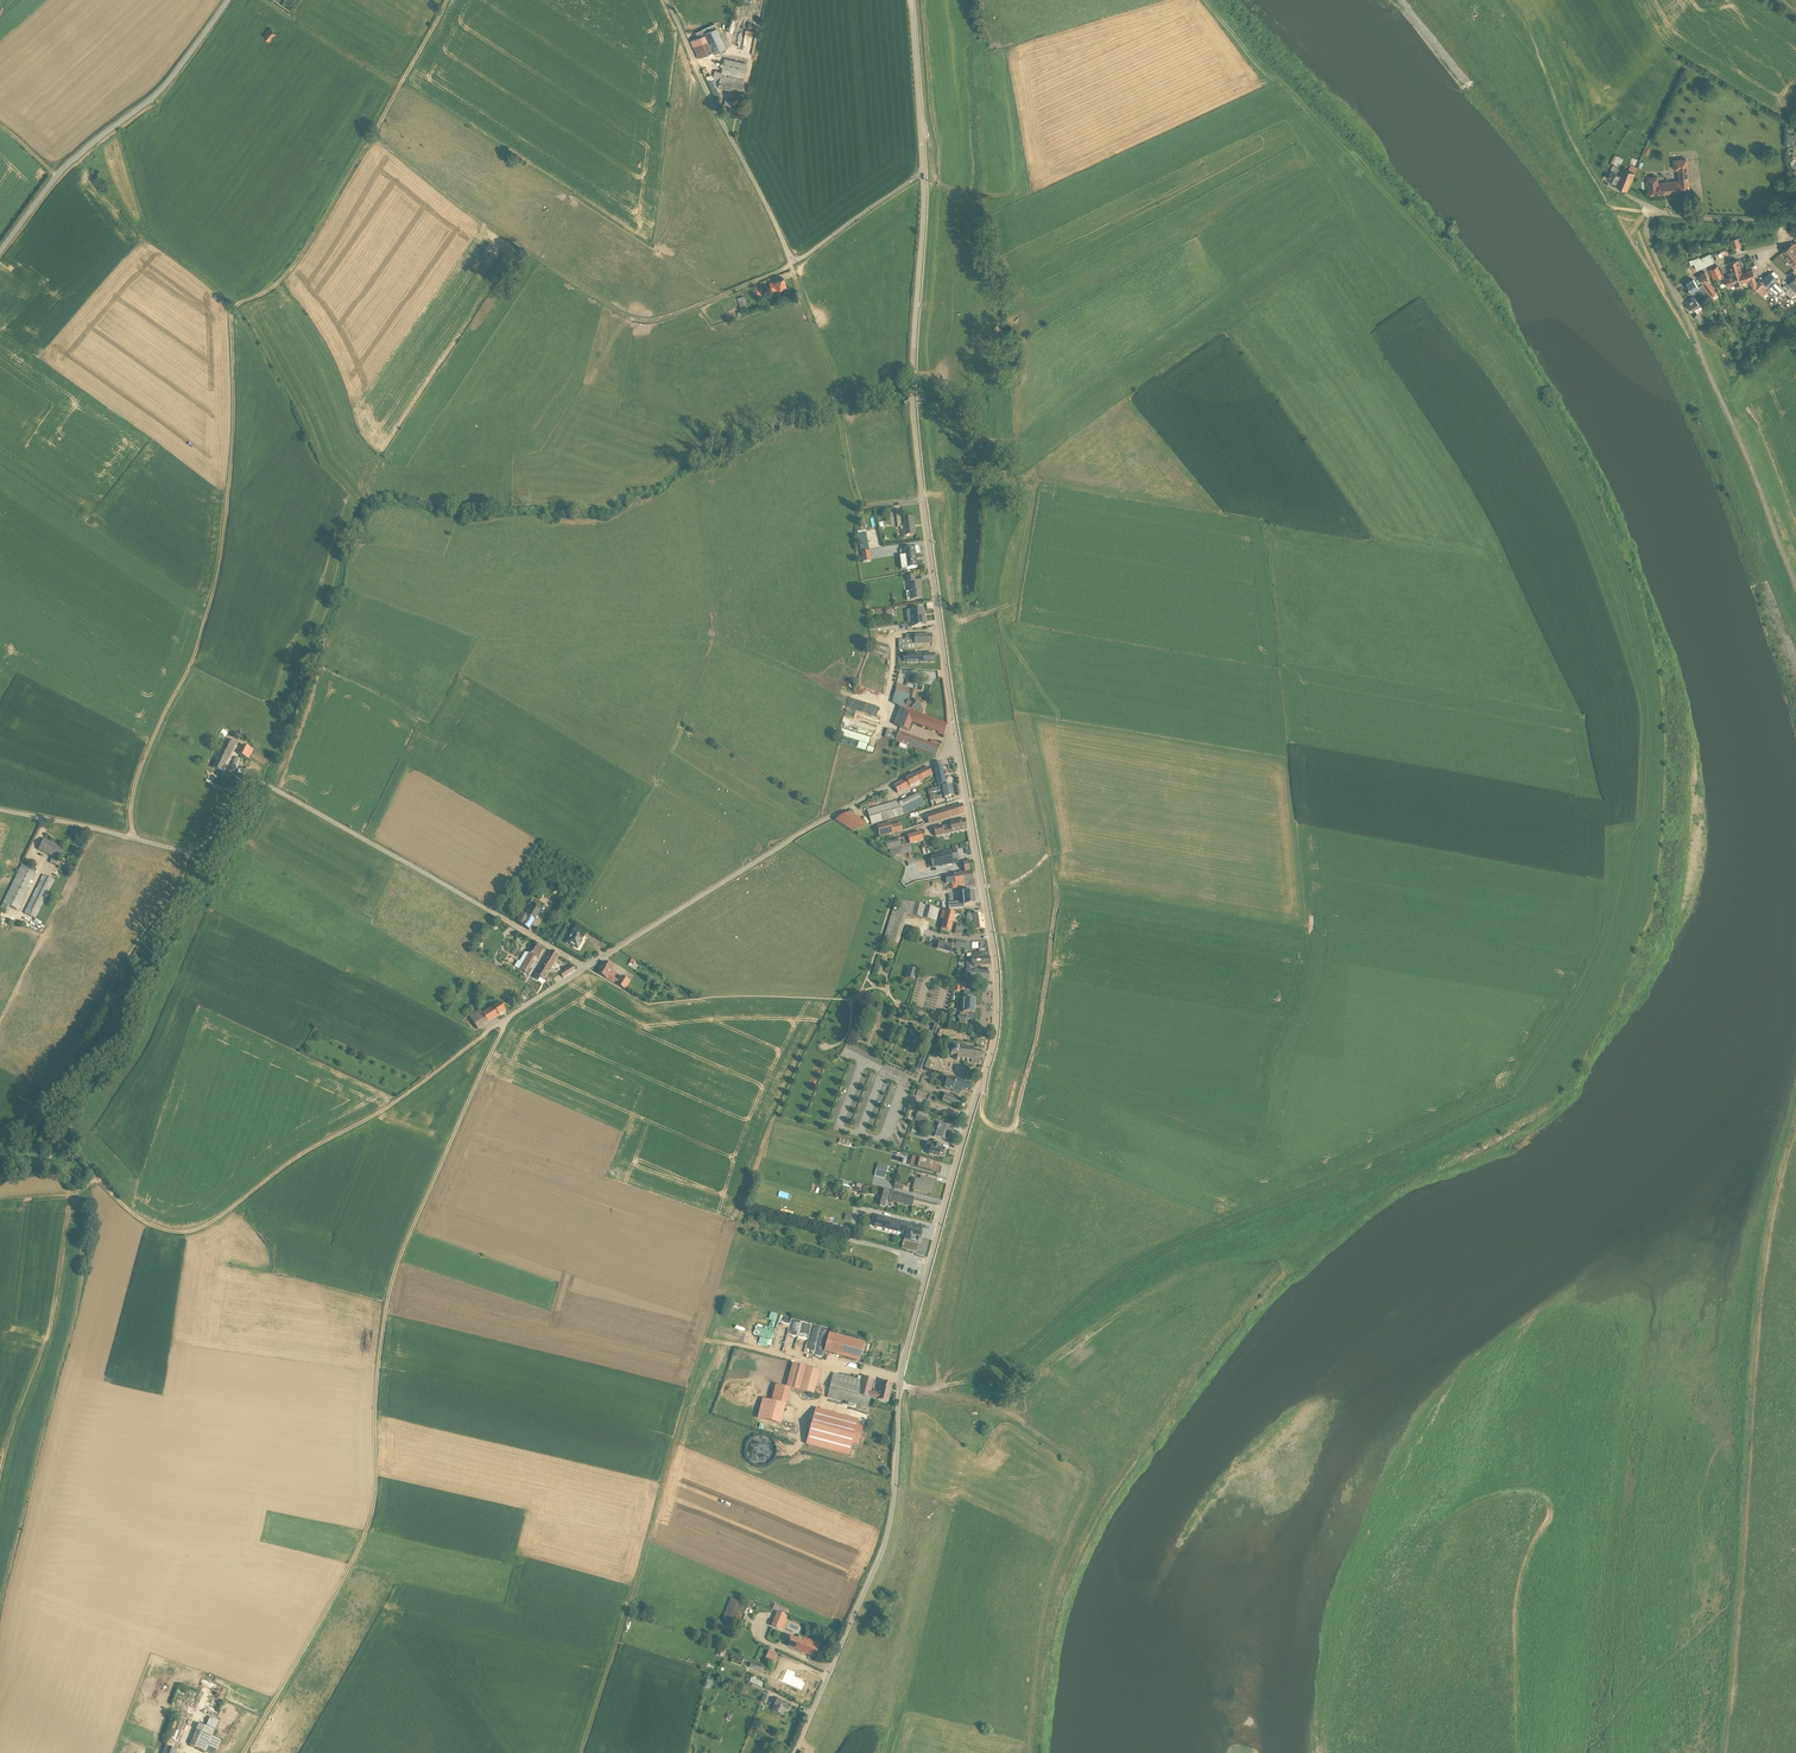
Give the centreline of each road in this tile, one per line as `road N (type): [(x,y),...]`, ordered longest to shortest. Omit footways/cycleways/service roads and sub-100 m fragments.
road 1 (track): [(899,1388),(923,1391),(1001,1374),(1137,1266),(1508,1103),(1556,1042),(1601,964),(1633,830)]
road 2 (track): [(244,1752),(368,1527),(388,1297),(506,1021)]
road 3 (track): [(134,839),(131,806),(141,767),(194,656),(219,574),(232,443),(233,310),(289,269),(373,134)]
road 4 (unclassified): [(0,810),(188,852),(210,841),(241,788),(259,784),(586,971)]
road 5 (unclassified): [(795,1752),(883,1552),(900,1377),(957,1166)]
road 6 (track): [(752,1182),(582,1752)]
road 7 (track): [(36,1104),(135,1218),(183,1234),(206,1228),(298,1158),(386,1111),(483,1038)]
road 8 (track): [(791,261),(665,316),(632,317),(449,195),(373,134)]
road 9 (residential): [(957,1166),(994,1040),(997,987),(957,747)]
road 10 (unclassified): [(227,0),(160,90),(76,156),(0,254)]
road 11 (unclassified): [(922,500),(913,356),(923,170)]
road 12 (track): [(0,1473),(52,1323),(72,1198),(97,1178)]
road 13 (track): [(1035,488),(1011,603),(966,623),(953,612),(946,516),(922,500)]
road 14 (track): [(188,852),(180,887),(36,1104)]
road 15 (unclassified): [(668,0),(791,261)]
road 16 (unclassified): [(586,971),(831,819)]
road 17 (track): [(983,1100),(982,1119),(1008,1132),(1033,1050),(1056,908)]
road 18 (residential): [(957,747),(922,500)]
road 19 (track): [(861,510),(835,380),(794,274)]
road 20 (track): [(1610,207),(1507,0)]
road 21 (track): [(1702,356),(1610,207)]
road 22 (unclassified): [(923,170),(911,0)]
road 23 (unclassified): [(791,261),(923,170)]
road 24 (track): [(373,134),(446,0)]
road 25 (residential): [(831,819),(957,747)]
road 26 (residential): [(1652,209),(1712,220),(1788,217)]
road 27 (residential): [(1792,238),(1709,266),(1678,287)]
road 28 (unclassified): [(483,1038),(586,971)]

